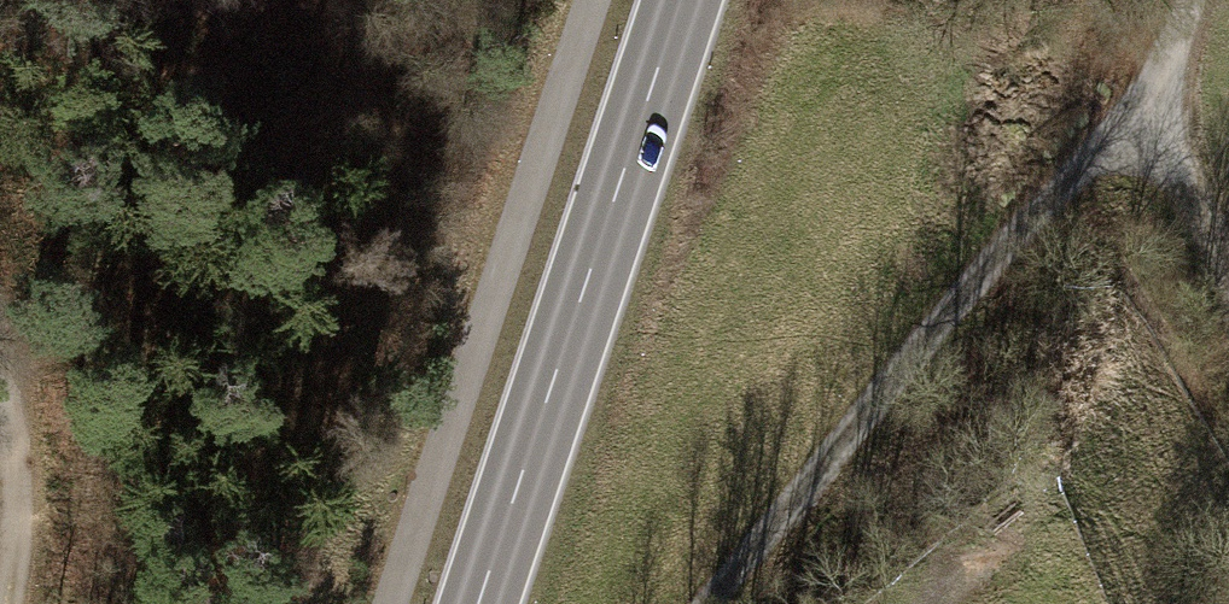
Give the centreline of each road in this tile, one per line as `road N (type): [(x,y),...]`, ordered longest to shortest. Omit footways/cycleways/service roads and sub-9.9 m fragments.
road 1 (track): [(1151,113),(1025,229),(942,321),(742,603)]
road 2 (primary): [(478,603),(681,0)]
road 3 (track): [(1228,293),(1151,113),(1189,0)]
road 4 (track): [(9,603),(19,548),(0,404)]

